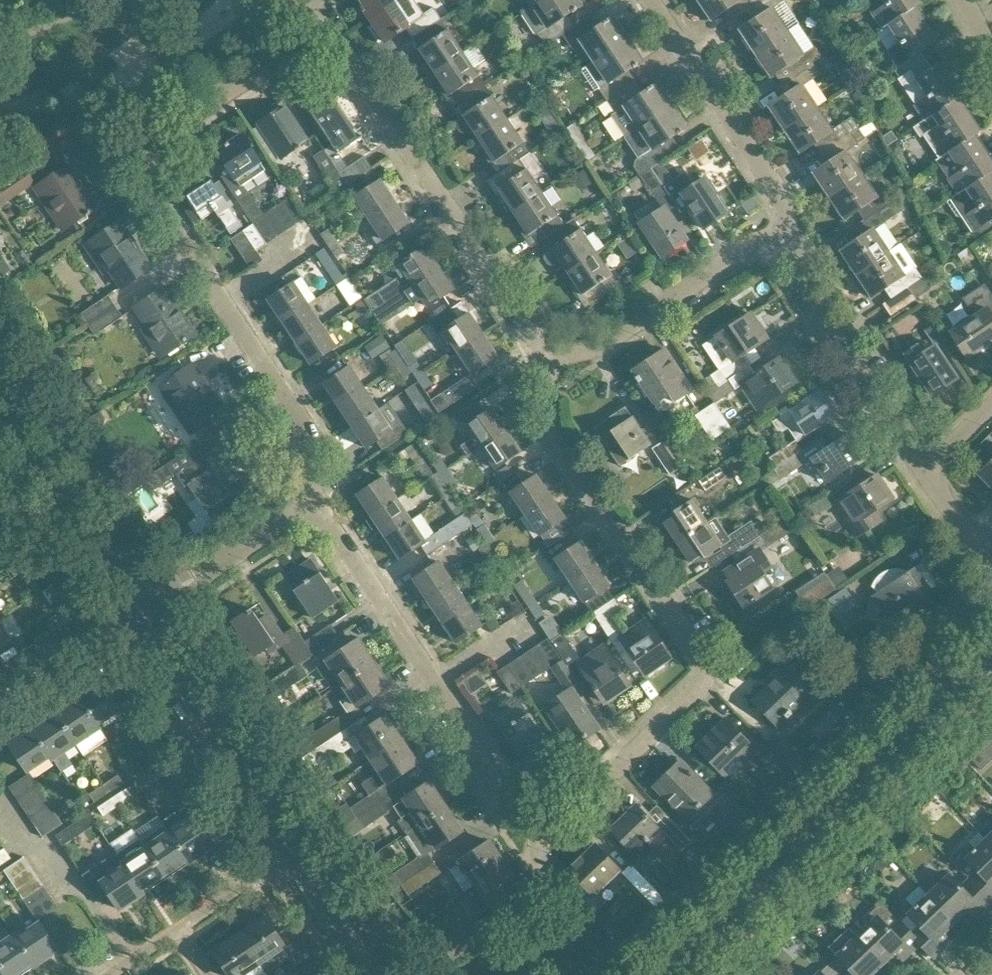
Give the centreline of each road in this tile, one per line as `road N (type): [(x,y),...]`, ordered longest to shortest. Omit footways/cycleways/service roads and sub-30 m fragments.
road 1 (residential): [(313,506),(308,430),(141,171),(151,142),(299,42),(321,37),(342,48),(544,357)]
road 2 (residential): [(544,357),(552,430),(705,669),(702,684),(569,814),(538,820),(522,811),(313,506)]
road 3 (unclassified): [(657,974),(991,651)]
road 4 (residential): [(789,242),(781,195),(649,0)]
road 5 (unclassified): [(300,847),(143,612)]
road 6 (residential): [(544,357),(608,340),(737,253),(789,242)]
road 7 (residential): [(924,470),(802,288),(789,242)]
road 8 (unclassified): [(143,612),(0,398)]
road 9 (residential): [(110,974),(300,847)]
road 10 (unclassified): [(143,612),(313,506)]
road 11 (residential): [(143,612),(0,704)]
road 12 (unclassified): [(392,974),(332,879),(302,850)]
road 13 (unclassified): [(302,850),(313,891),(361,974)]

